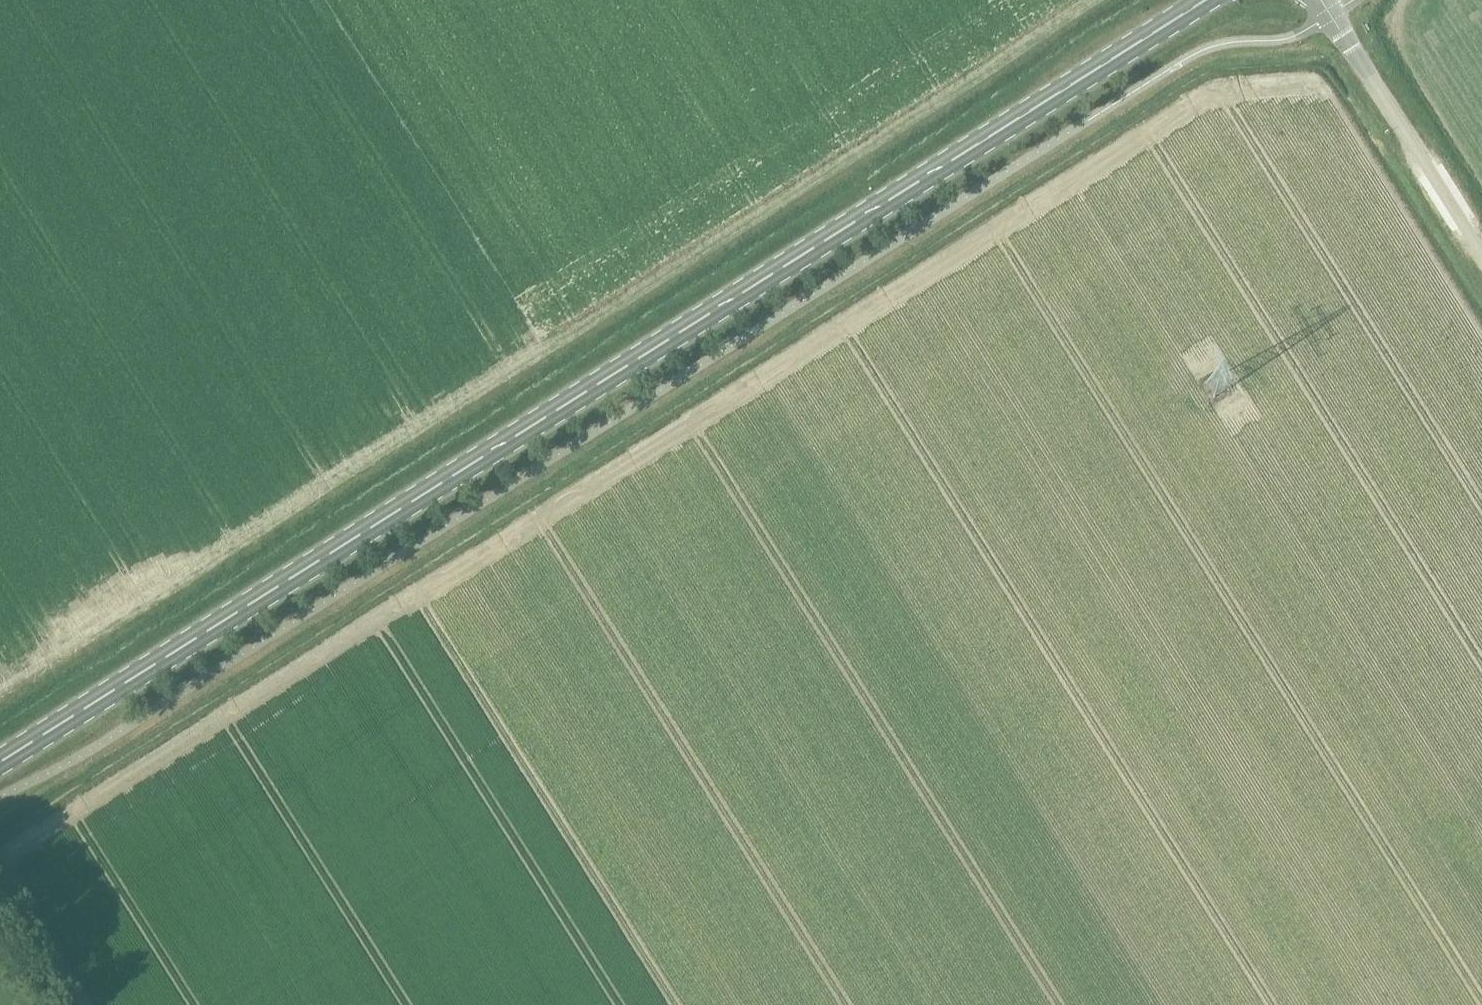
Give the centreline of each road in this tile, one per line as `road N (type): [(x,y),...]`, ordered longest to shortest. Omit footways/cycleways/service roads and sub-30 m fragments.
road 1 (secondary): [(0,761),(1206,0)]
road 2 (unclassified): [(1481,256),(1329,14)]

